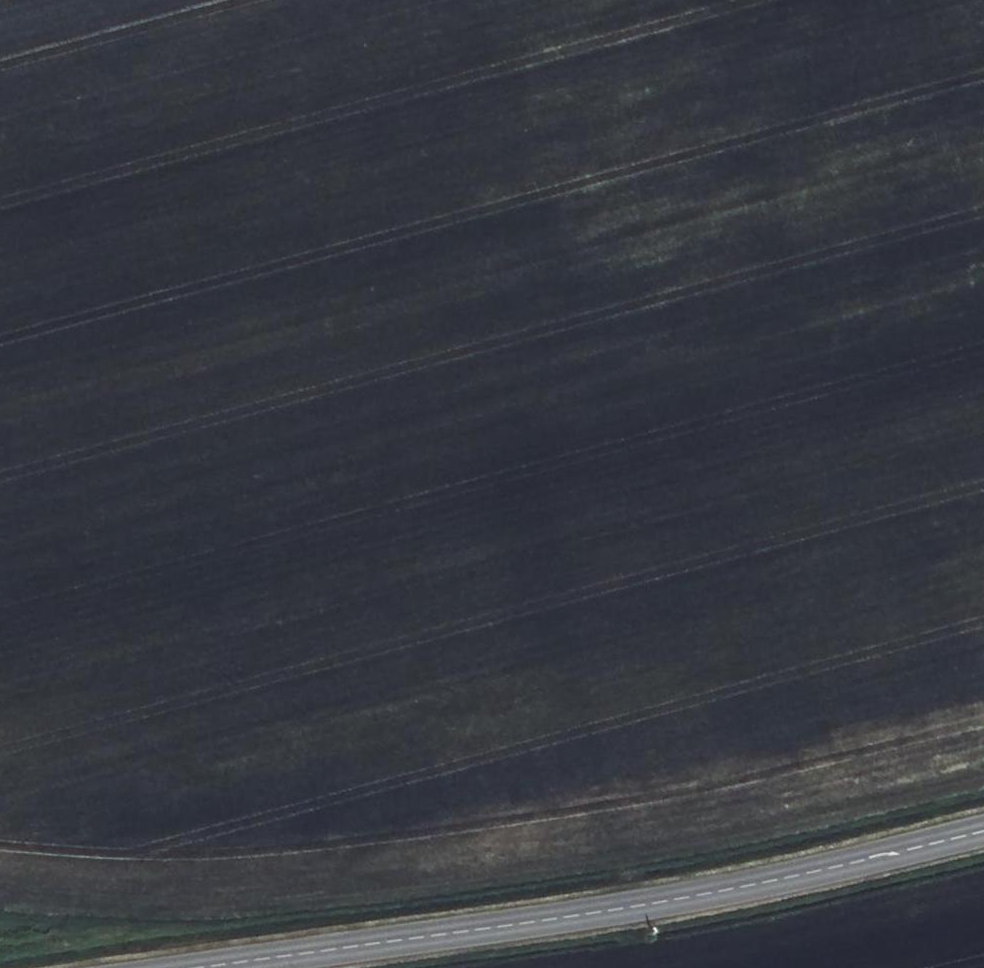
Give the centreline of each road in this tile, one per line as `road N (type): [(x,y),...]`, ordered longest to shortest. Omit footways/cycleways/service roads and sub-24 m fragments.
road 1 (tertiary): [(983,830),(668,901),(203,967)]

